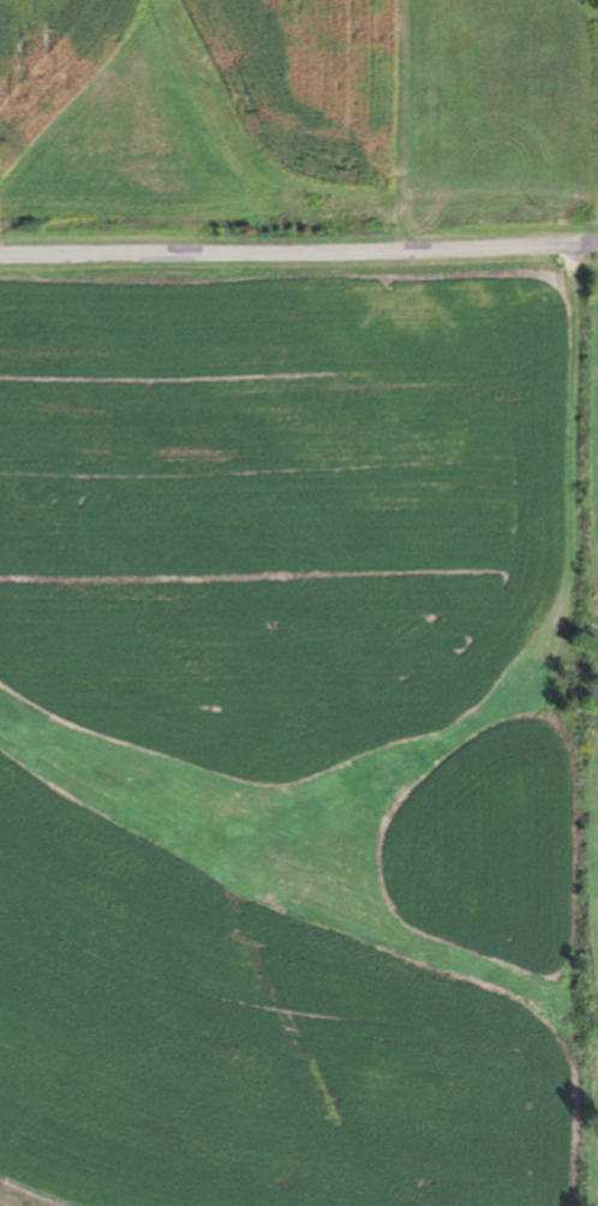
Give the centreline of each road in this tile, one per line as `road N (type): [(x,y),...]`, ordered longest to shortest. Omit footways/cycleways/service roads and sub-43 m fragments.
road 1 (residential): [(0,254),(335,255),(597,242)]

